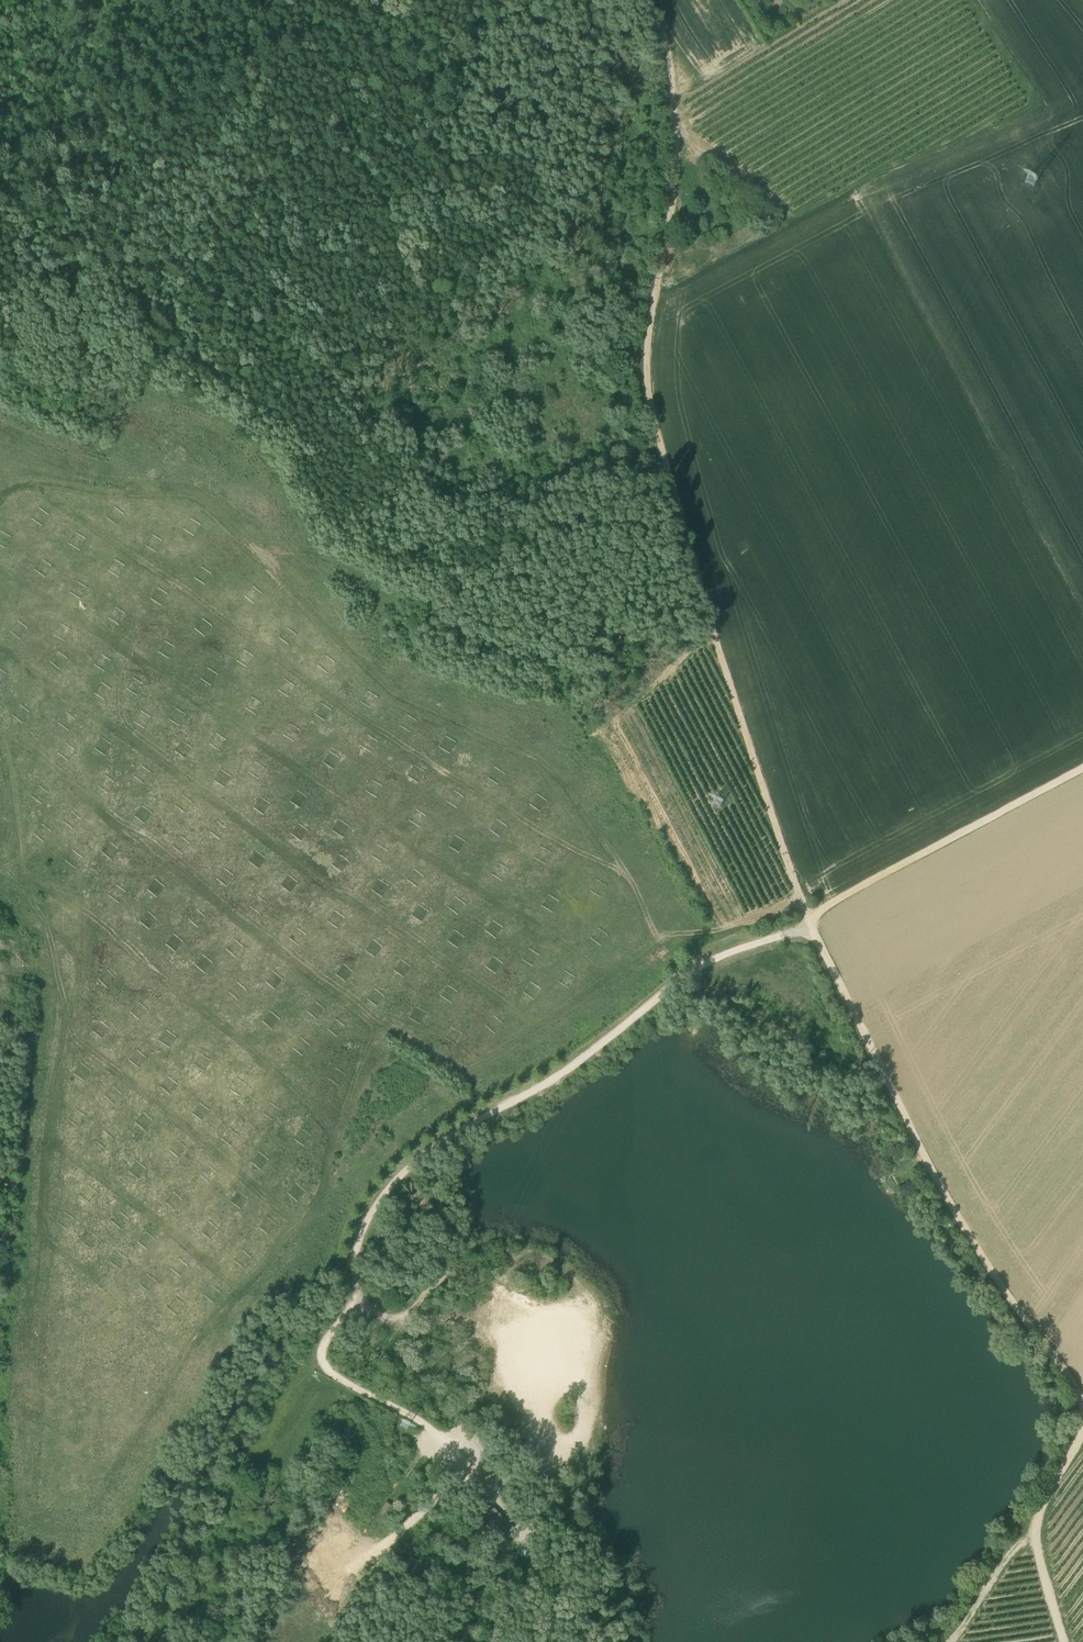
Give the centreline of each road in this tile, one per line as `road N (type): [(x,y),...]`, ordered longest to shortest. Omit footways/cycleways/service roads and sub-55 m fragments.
road 1 (track): [(649,0),(670,69),(674,157),(646,383),(714,638),(822,948),(925,1158),(1082,1403)]
road 2 (track): [(813,927),(695,970),(530,1093),(428,1153),(392,1183),(368,1218),(351,1264),(353,1292),(321,1350),(323,1361),(340,1382),(420,1421),(457,1457),(479,1495)]
road 3 (track): [(808,917),(1082,770)]
road 4 (track): [(1082,1429),(1036,1529),(1064,1641)]

